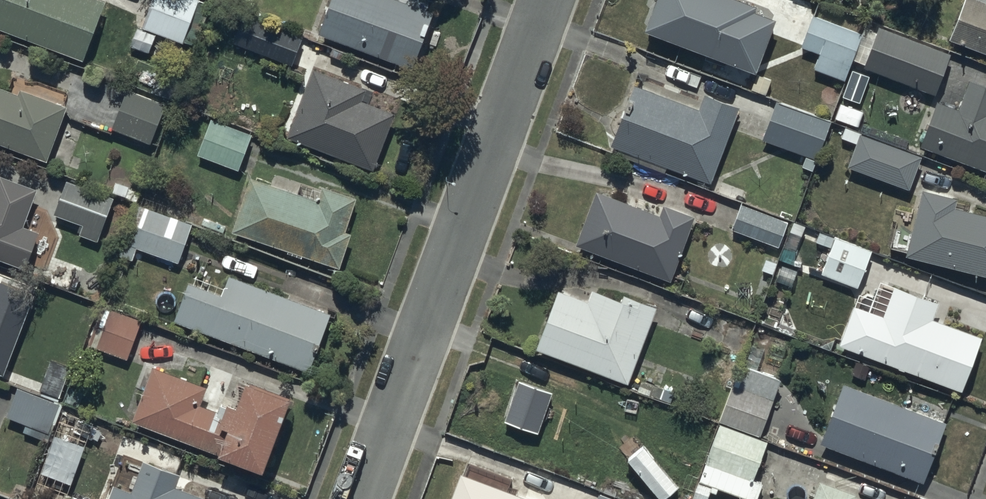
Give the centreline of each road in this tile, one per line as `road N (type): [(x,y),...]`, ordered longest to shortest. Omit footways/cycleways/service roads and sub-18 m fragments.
road 1 (residential): [(363,498),(547,0)]

